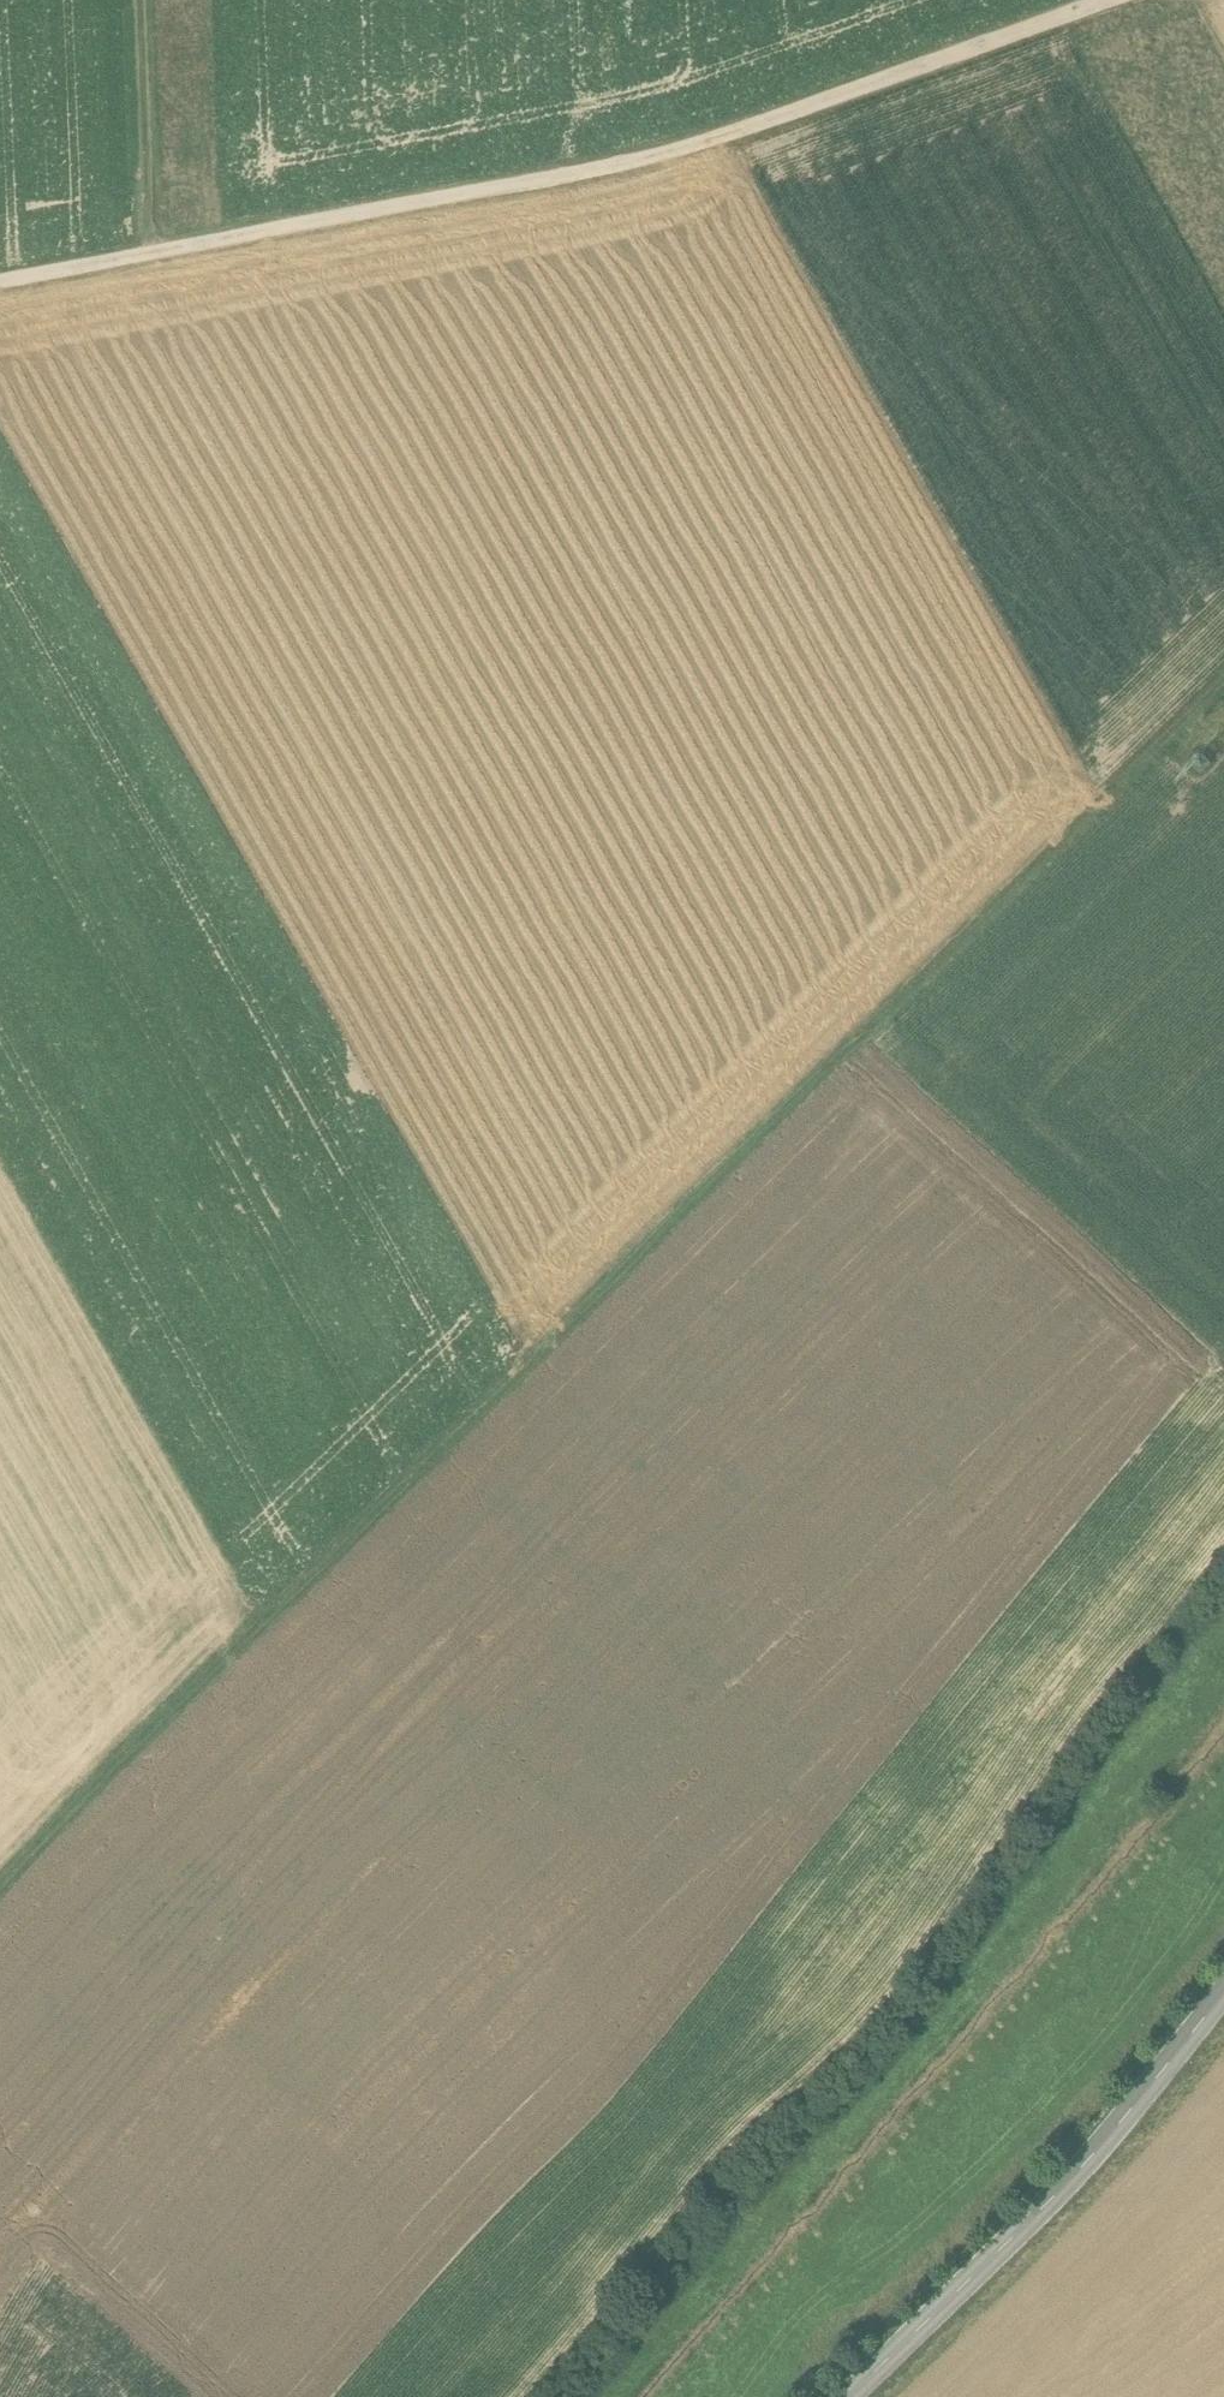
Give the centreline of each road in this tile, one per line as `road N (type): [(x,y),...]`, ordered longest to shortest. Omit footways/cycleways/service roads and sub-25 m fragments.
road 1 (track): [(1223,678),(0,1894)]
road 2 (track): [(0,286),(641,171),(1068,0)]
road 3 (tertiary): [(850,2396),(1106,2141),(1223,1990)]

